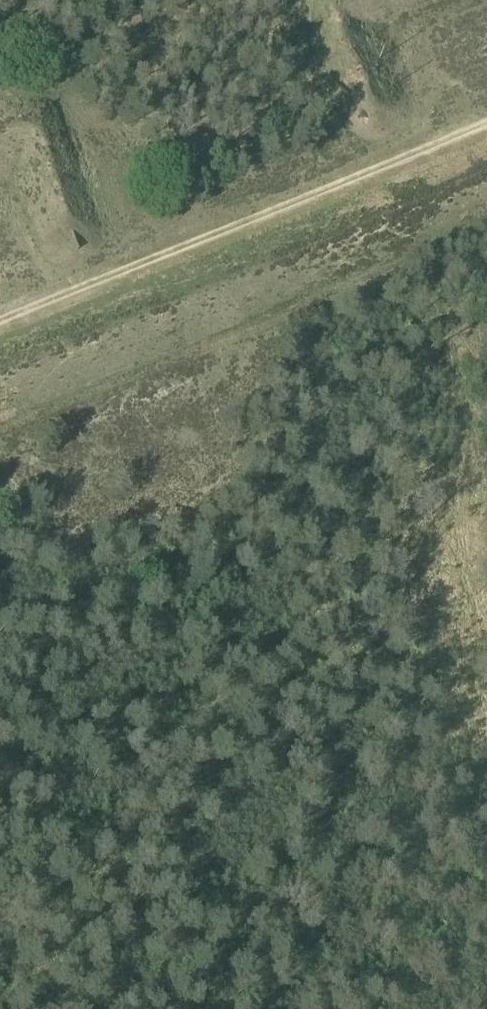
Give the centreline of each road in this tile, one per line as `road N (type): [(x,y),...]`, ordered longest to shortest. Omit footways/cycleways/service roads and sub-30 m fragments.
road 1 (track): [(0,321),(486,125)]

